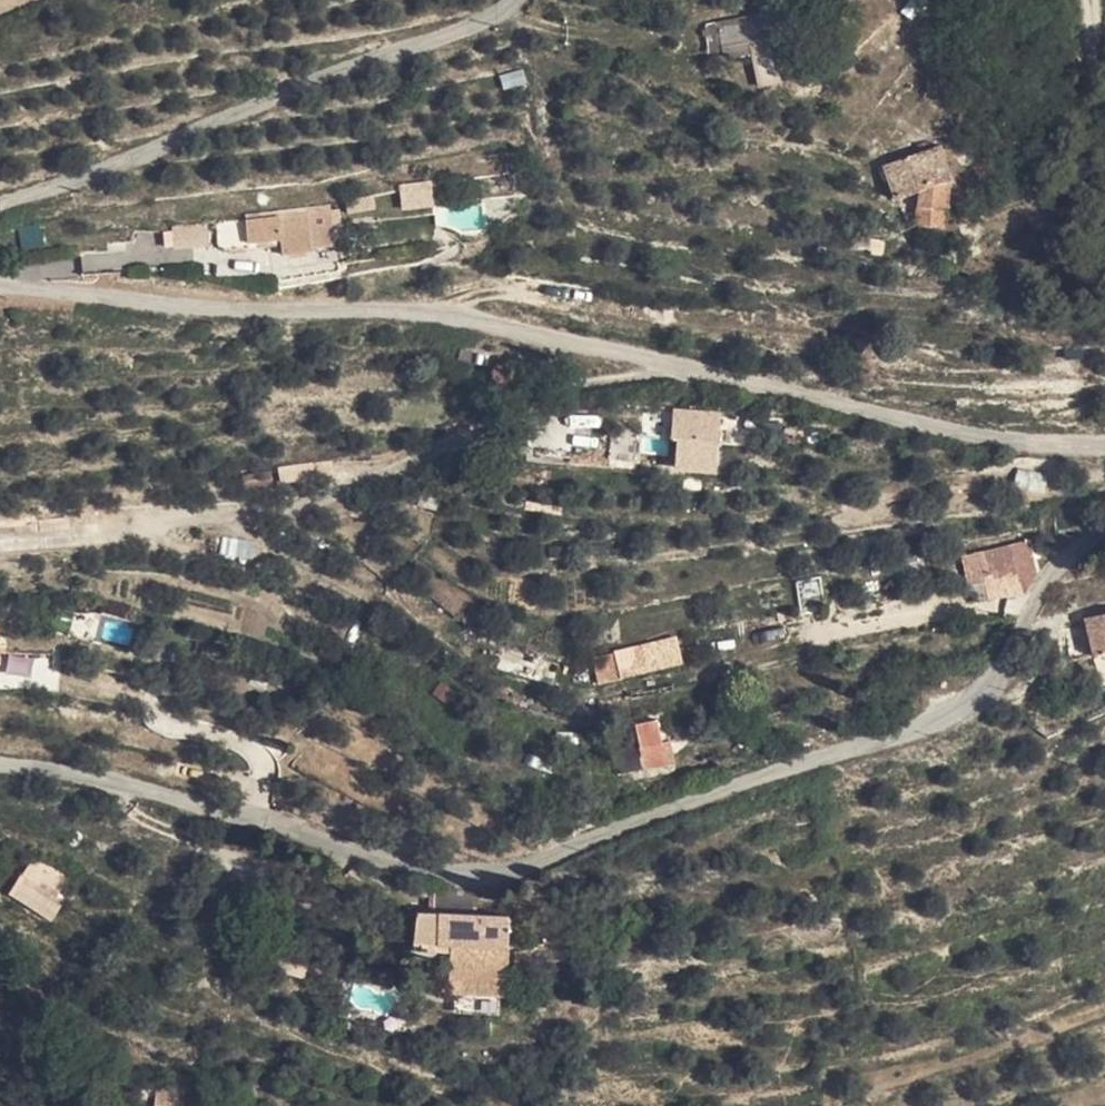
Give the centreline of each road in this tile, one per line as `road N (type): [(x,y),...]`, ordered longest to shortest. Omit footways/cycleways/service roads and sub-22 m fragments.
road 1 (unclassified): [(1104,531),(1086,542),(1043,599),(997,684),(934,723),(507,867),(449,872),(154,791),(0,769)]
road 2 (unclassified): [(0,287),(476,322),(960,436),(1104,445)]
road 3 (unclassified): [(515,0),(494,21),(0,206)]

